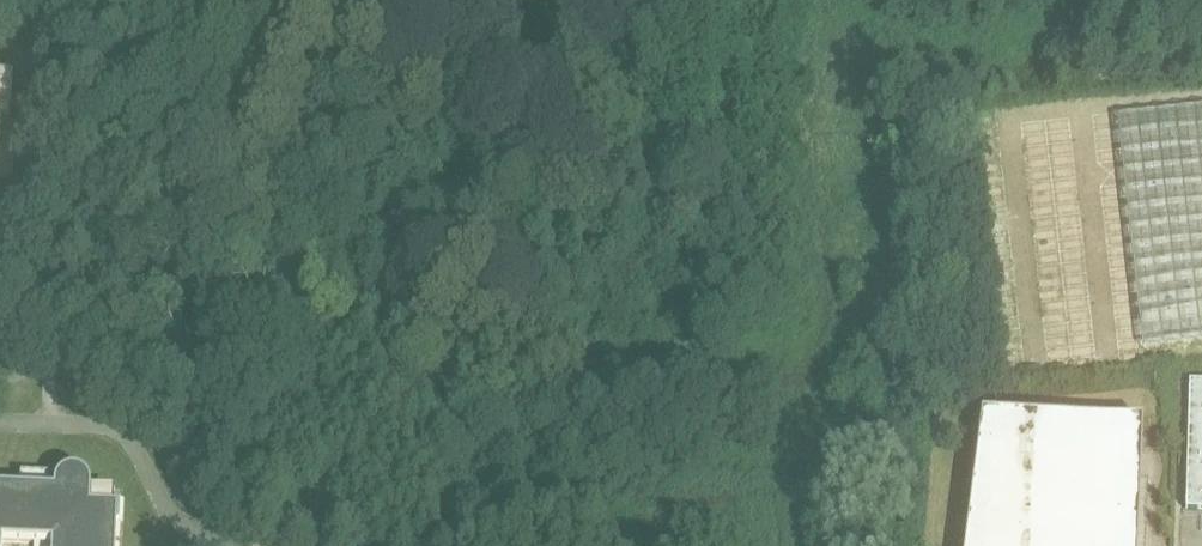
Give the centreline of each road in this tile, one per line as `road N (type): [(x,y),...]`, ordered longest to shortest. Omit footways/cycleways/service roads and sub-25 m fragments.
road 1 (track): [(25,73),(156,210),(48,364)]

